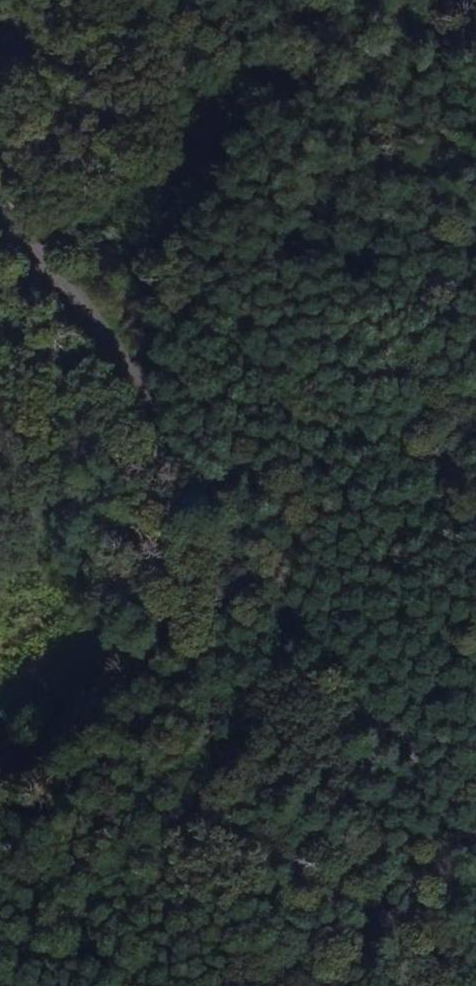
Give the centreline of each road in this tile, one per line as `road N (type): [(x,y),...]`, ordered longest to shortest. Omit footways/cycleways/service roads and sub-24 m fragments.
road 1 (unclassified): [(0,223),(475,844)]

